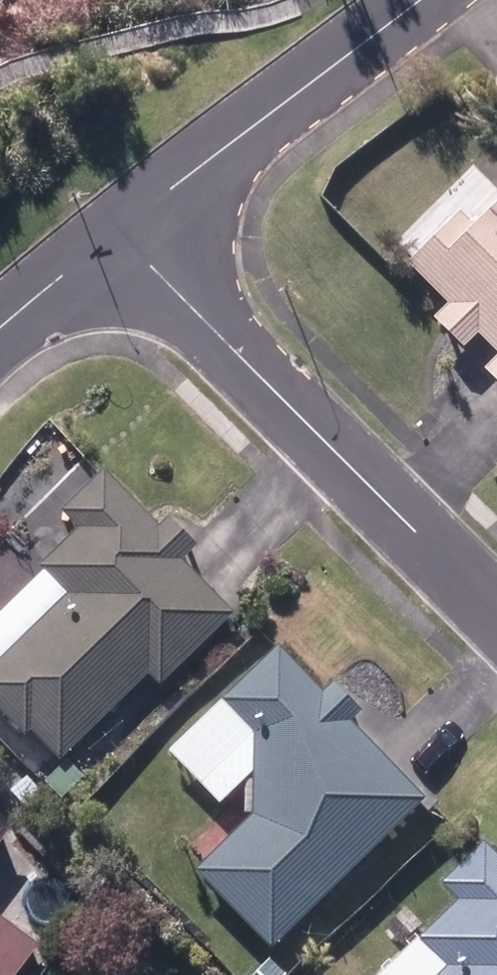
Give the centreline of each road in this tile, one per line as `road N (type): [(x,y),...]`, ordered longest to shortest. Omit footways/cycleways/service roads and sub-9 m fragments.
road 1 (residential): [(496,607),(191,301),(112,234)]
road 2 (residential): [(410,0),(112,234)]
road 3 (residential): [(112,234),(0,335)]

